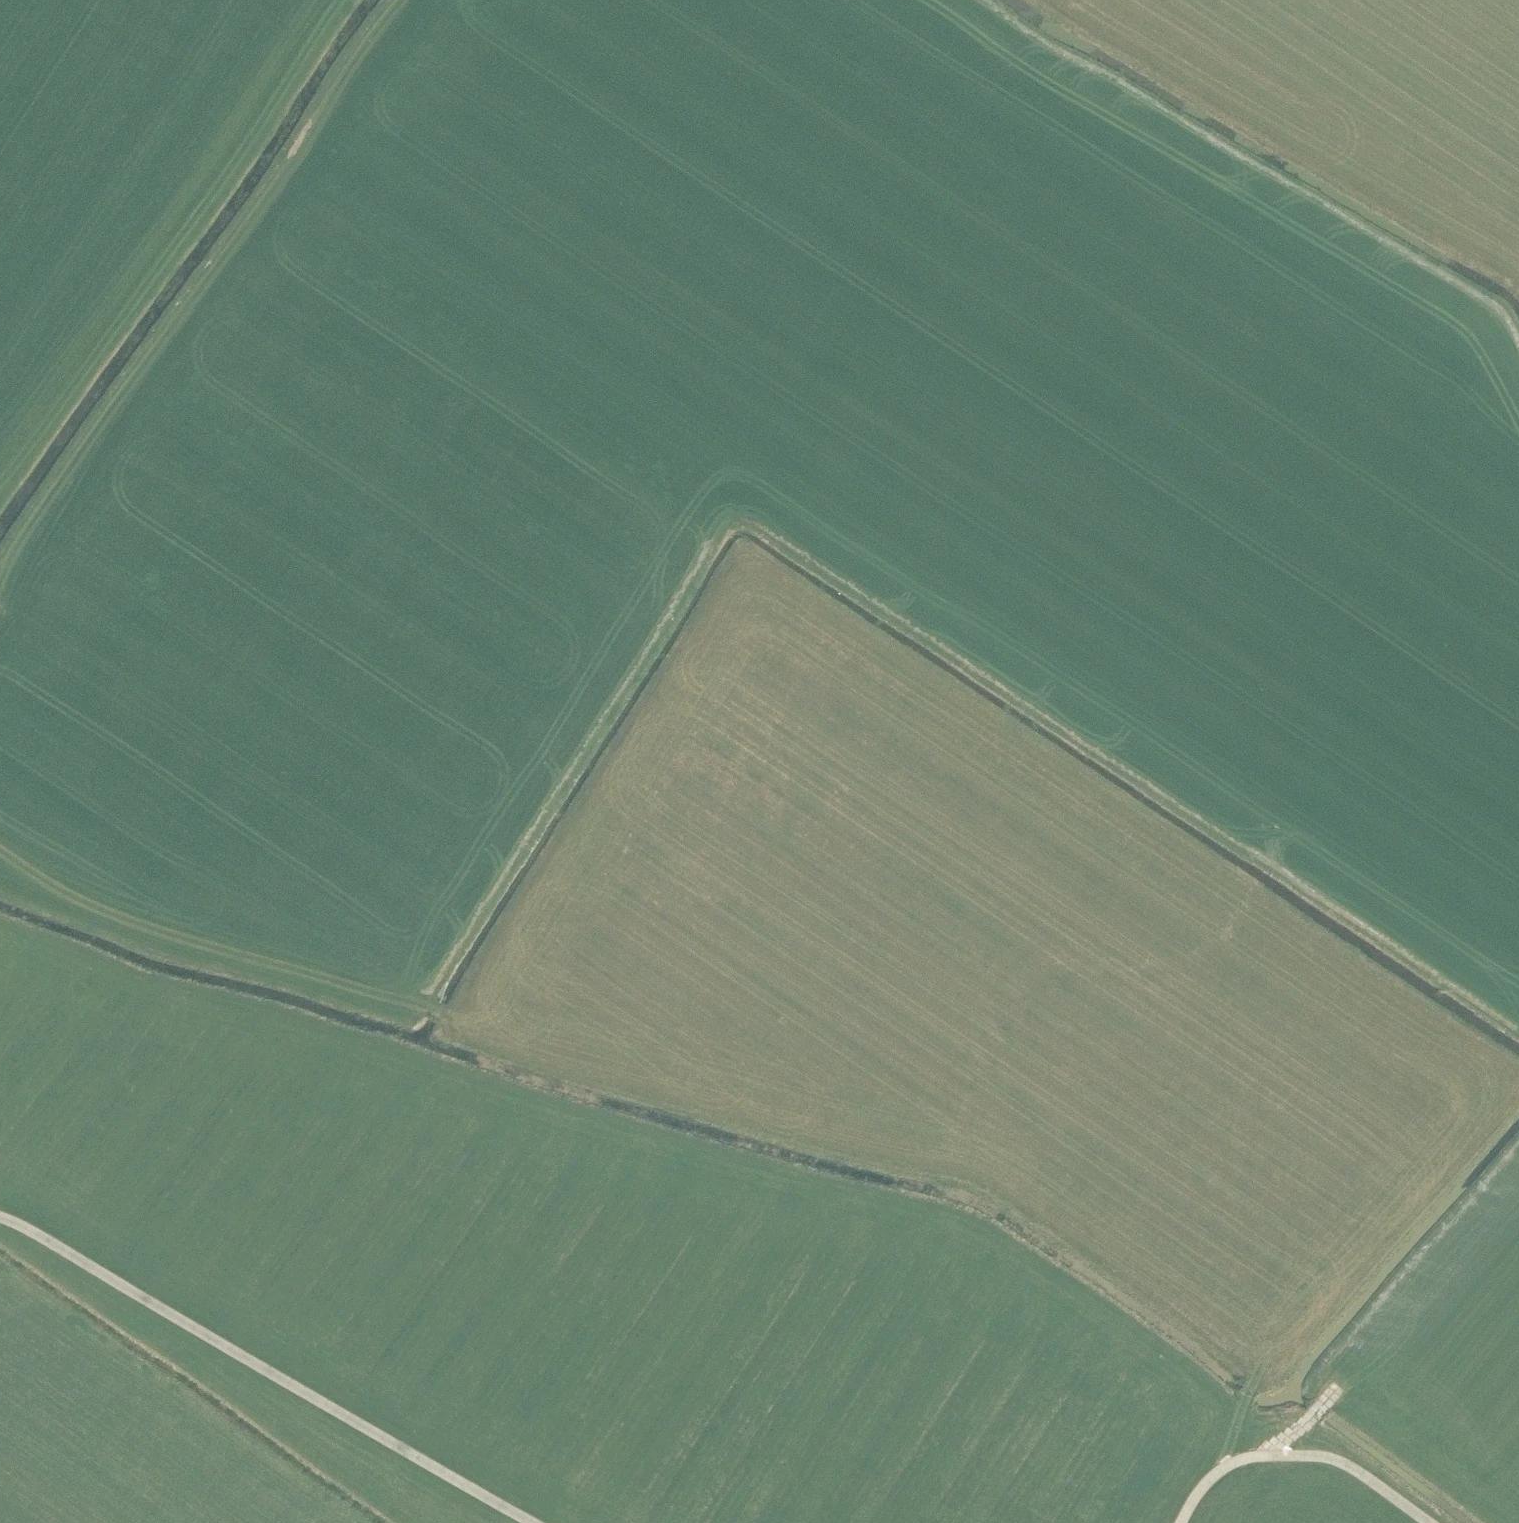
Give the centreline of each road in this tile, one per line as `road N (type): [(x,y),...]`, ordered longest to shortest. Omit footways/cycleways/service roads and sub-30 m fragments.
road 1 (track): [(1182,1522),(1217,1472),(1236,1459),(1291,1454),(1325,1456),(1358,1470),(1431,1522)]

